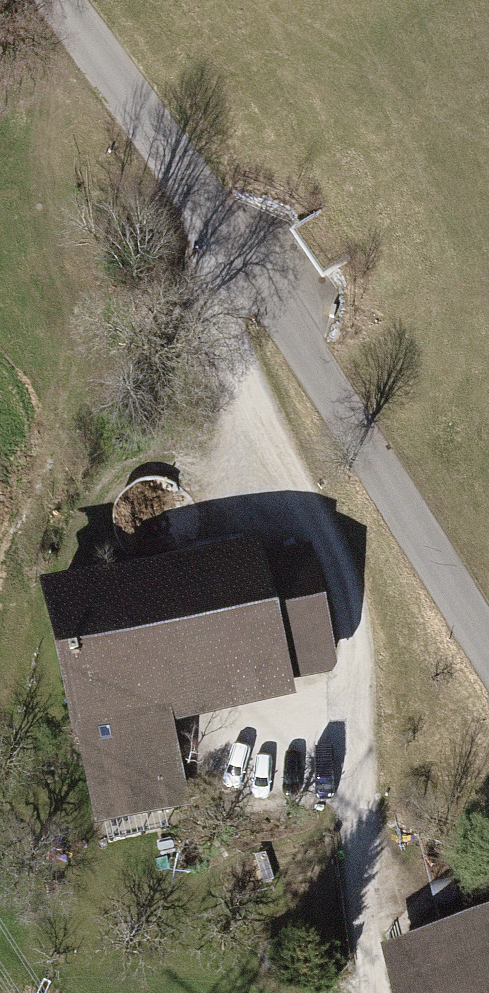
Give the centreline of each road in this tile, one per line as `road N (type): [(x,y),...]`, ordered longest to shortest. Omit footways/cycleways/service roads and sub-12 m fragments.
road 1 (track): [(192,187),(246,399),(319,535),(344,609),(359,911),(373,992)]
road 2 (tertiary): [(488,644),(299,340),(59,0)]

